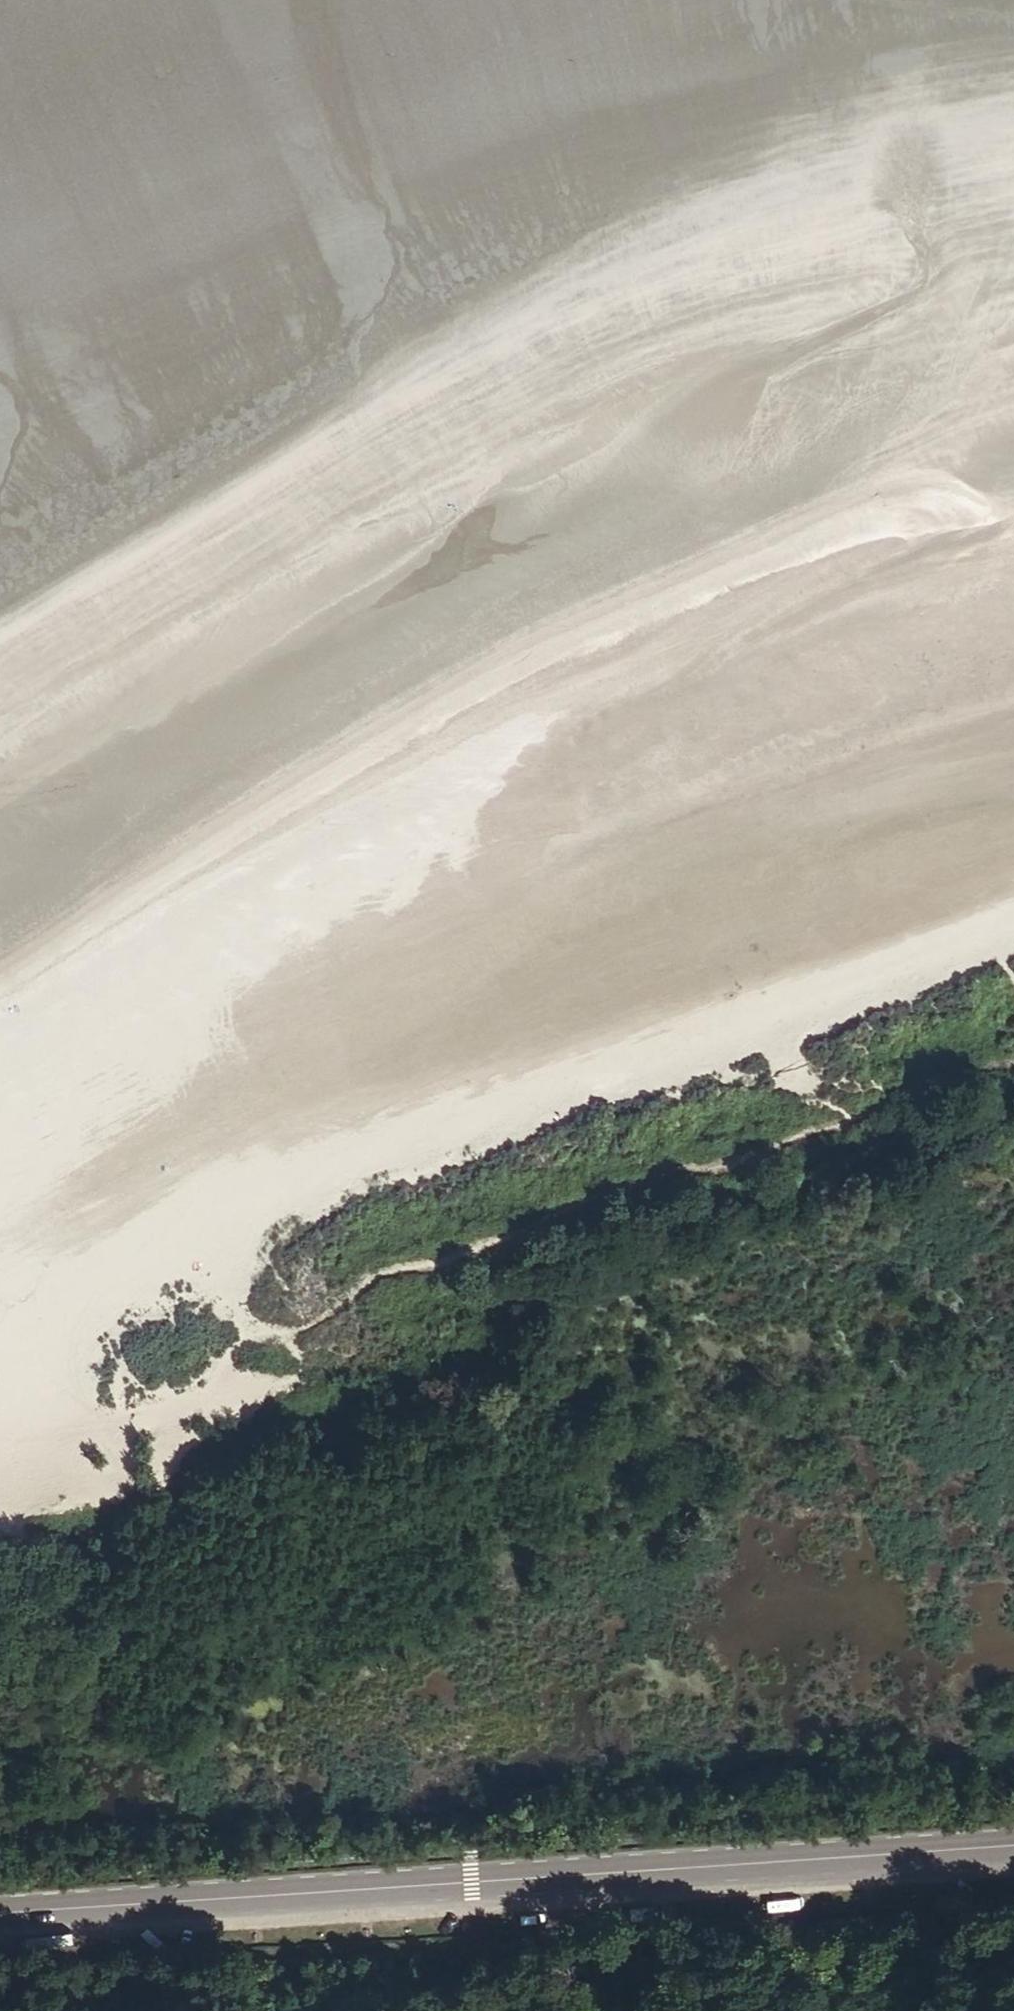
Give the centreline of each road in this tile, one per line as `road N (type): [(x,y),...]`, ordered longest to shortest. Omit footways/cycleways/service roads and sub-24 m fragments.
road 1 (secondary): [(0,1911),(1013,1845)]

